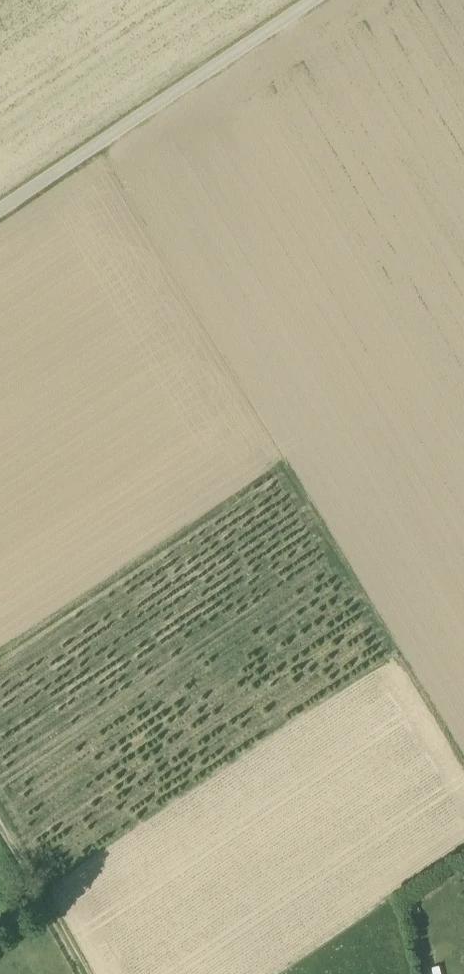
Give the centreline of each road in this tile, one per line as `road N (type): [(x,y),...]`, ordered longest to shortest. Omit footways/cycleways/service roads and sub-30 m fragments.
road 1 (track): [(312,0),(0,208)]
road 2 (track): [(0,830),(83,973)]

